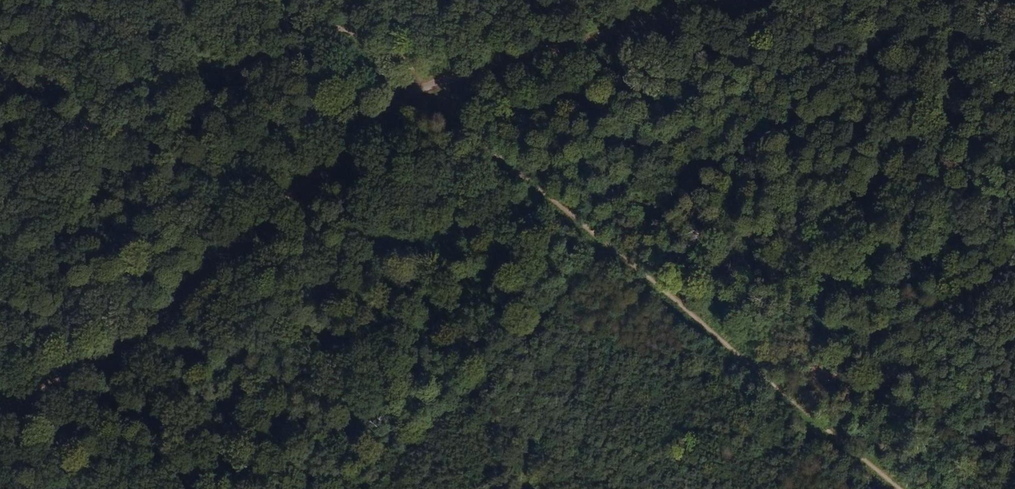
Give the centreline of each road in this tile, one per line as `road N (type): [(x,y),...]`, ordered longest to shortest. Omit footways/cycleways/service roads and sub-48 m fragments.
road 1 (track): [(0,415),(178,304),(306,179),(422,92),(743,0)]
road 2 (track): [(901,488),(422,92)]

